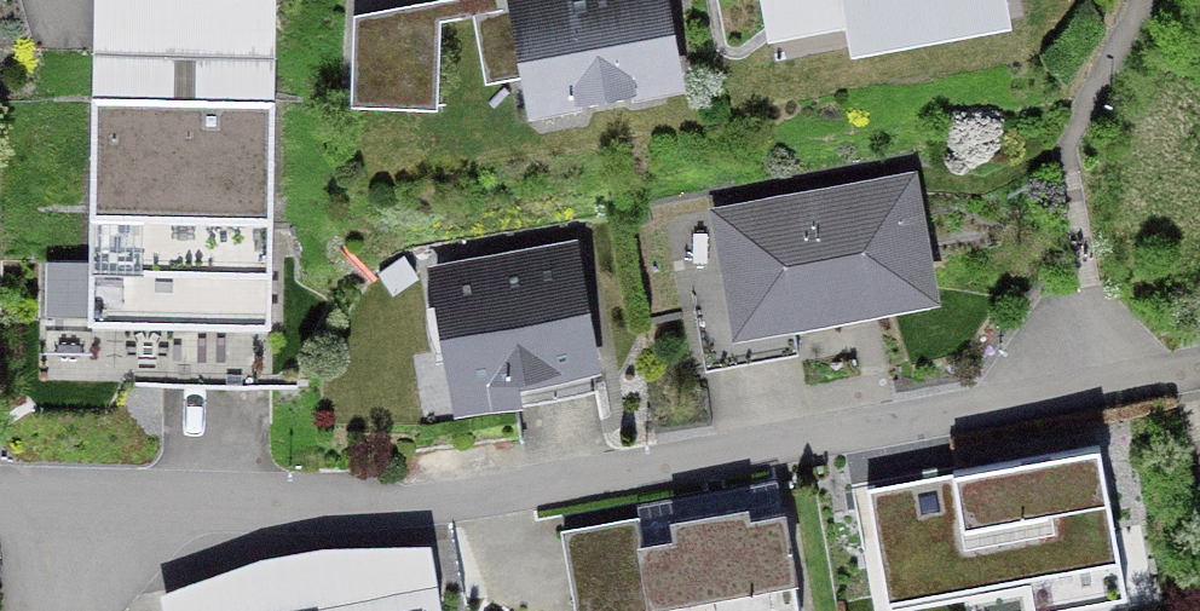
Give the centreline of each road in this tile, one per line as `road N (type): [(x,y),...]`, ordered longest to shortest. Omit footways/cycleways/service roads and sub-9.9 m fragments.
road 1 (residential): [(0,497),(400,503),(1103,369)]

